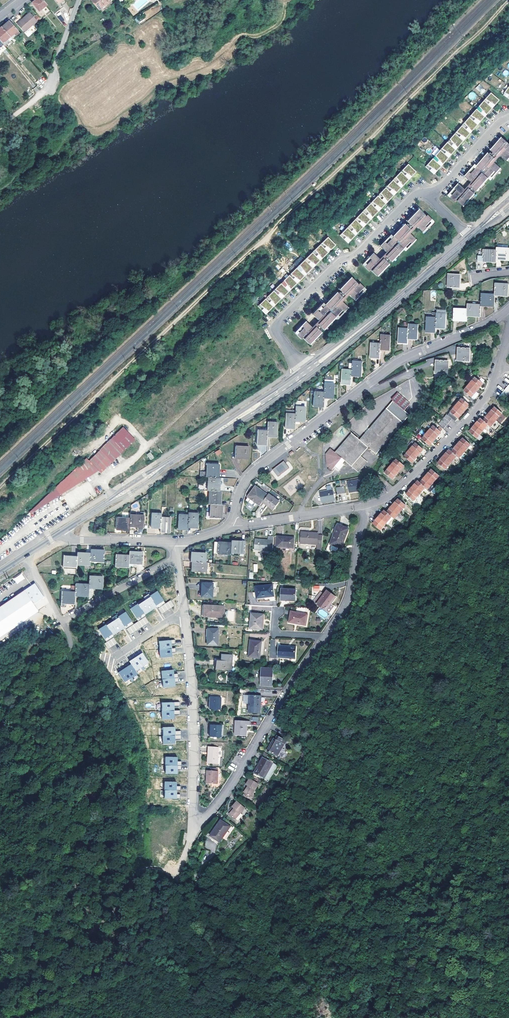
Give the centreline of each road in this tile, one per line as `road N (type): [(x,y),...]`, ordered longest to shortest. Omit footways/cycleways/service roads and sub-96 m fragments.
road 1 (track): [(508,4),(0,489)]
road 2 (track): [(508,432),(434,506),(364,609),(339,709),(303,780),(229,882),(194,896)]
road 3 (residential): [(508,309),(389,368),(255,470),(227,529)]
road 4 (secondary): [(61,533),(305,373)]
road 5 (residential): [(305,373),(276,330),(279,321),(423,193)]
road 6 (track): [(71,641),(102,666),(141,726),(152,757),(152,866)]
road 7 (residential): [(193,835),(326,638)]
road 8 (residential): [(367,505),(398,491),(473,413),(492,387),(508,327)]
road 9 (residential): [(193,835),(183,606)]
road 10 (secondary): [(305,373),(471,236)]
road 11 (track): [(0,189),(78,128),(94,125),(50,82)]
road 12 (residential): [(227,529),(367,505)]
road 13 (residential): [(326,638),(347,603),(367,505)]
road 14 (residential): [(62,621),(176,558)]

